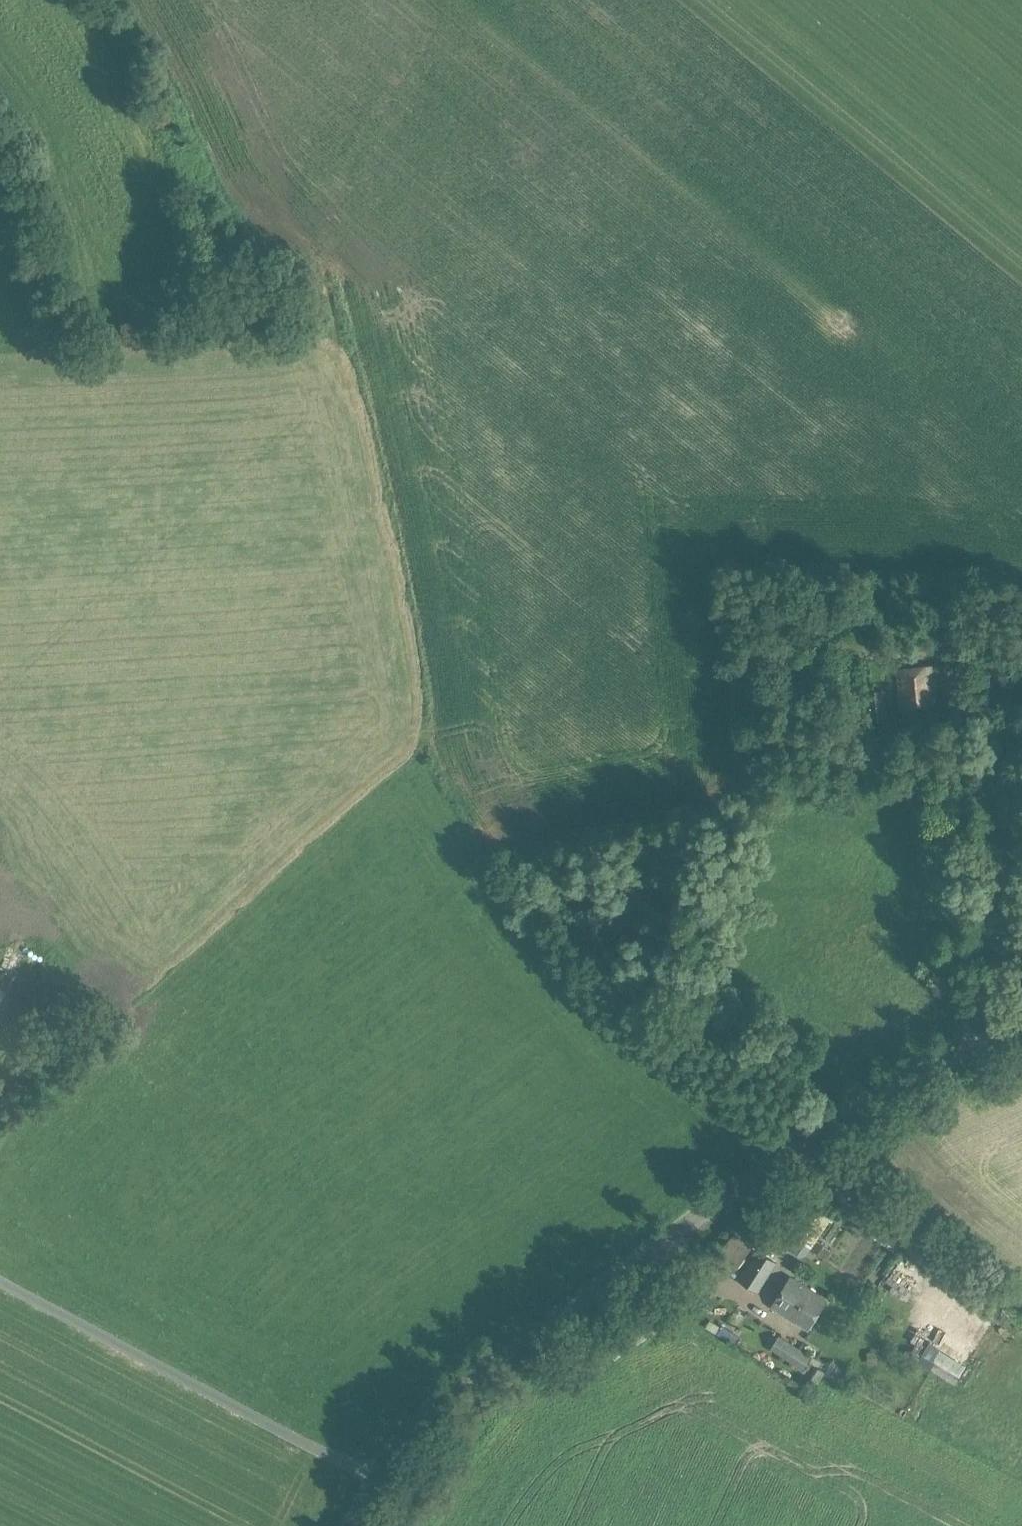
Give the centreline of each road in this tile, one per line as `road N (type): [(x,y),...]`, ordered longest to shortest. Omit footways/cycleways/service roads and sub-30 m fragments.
road 1 (unclassified): [(374,1480),(400,1473),(446,1419),(817,1142),(899,1093),(1021,1037)]
road 2 (unclassified): [(0,1284),(374,1480)]

